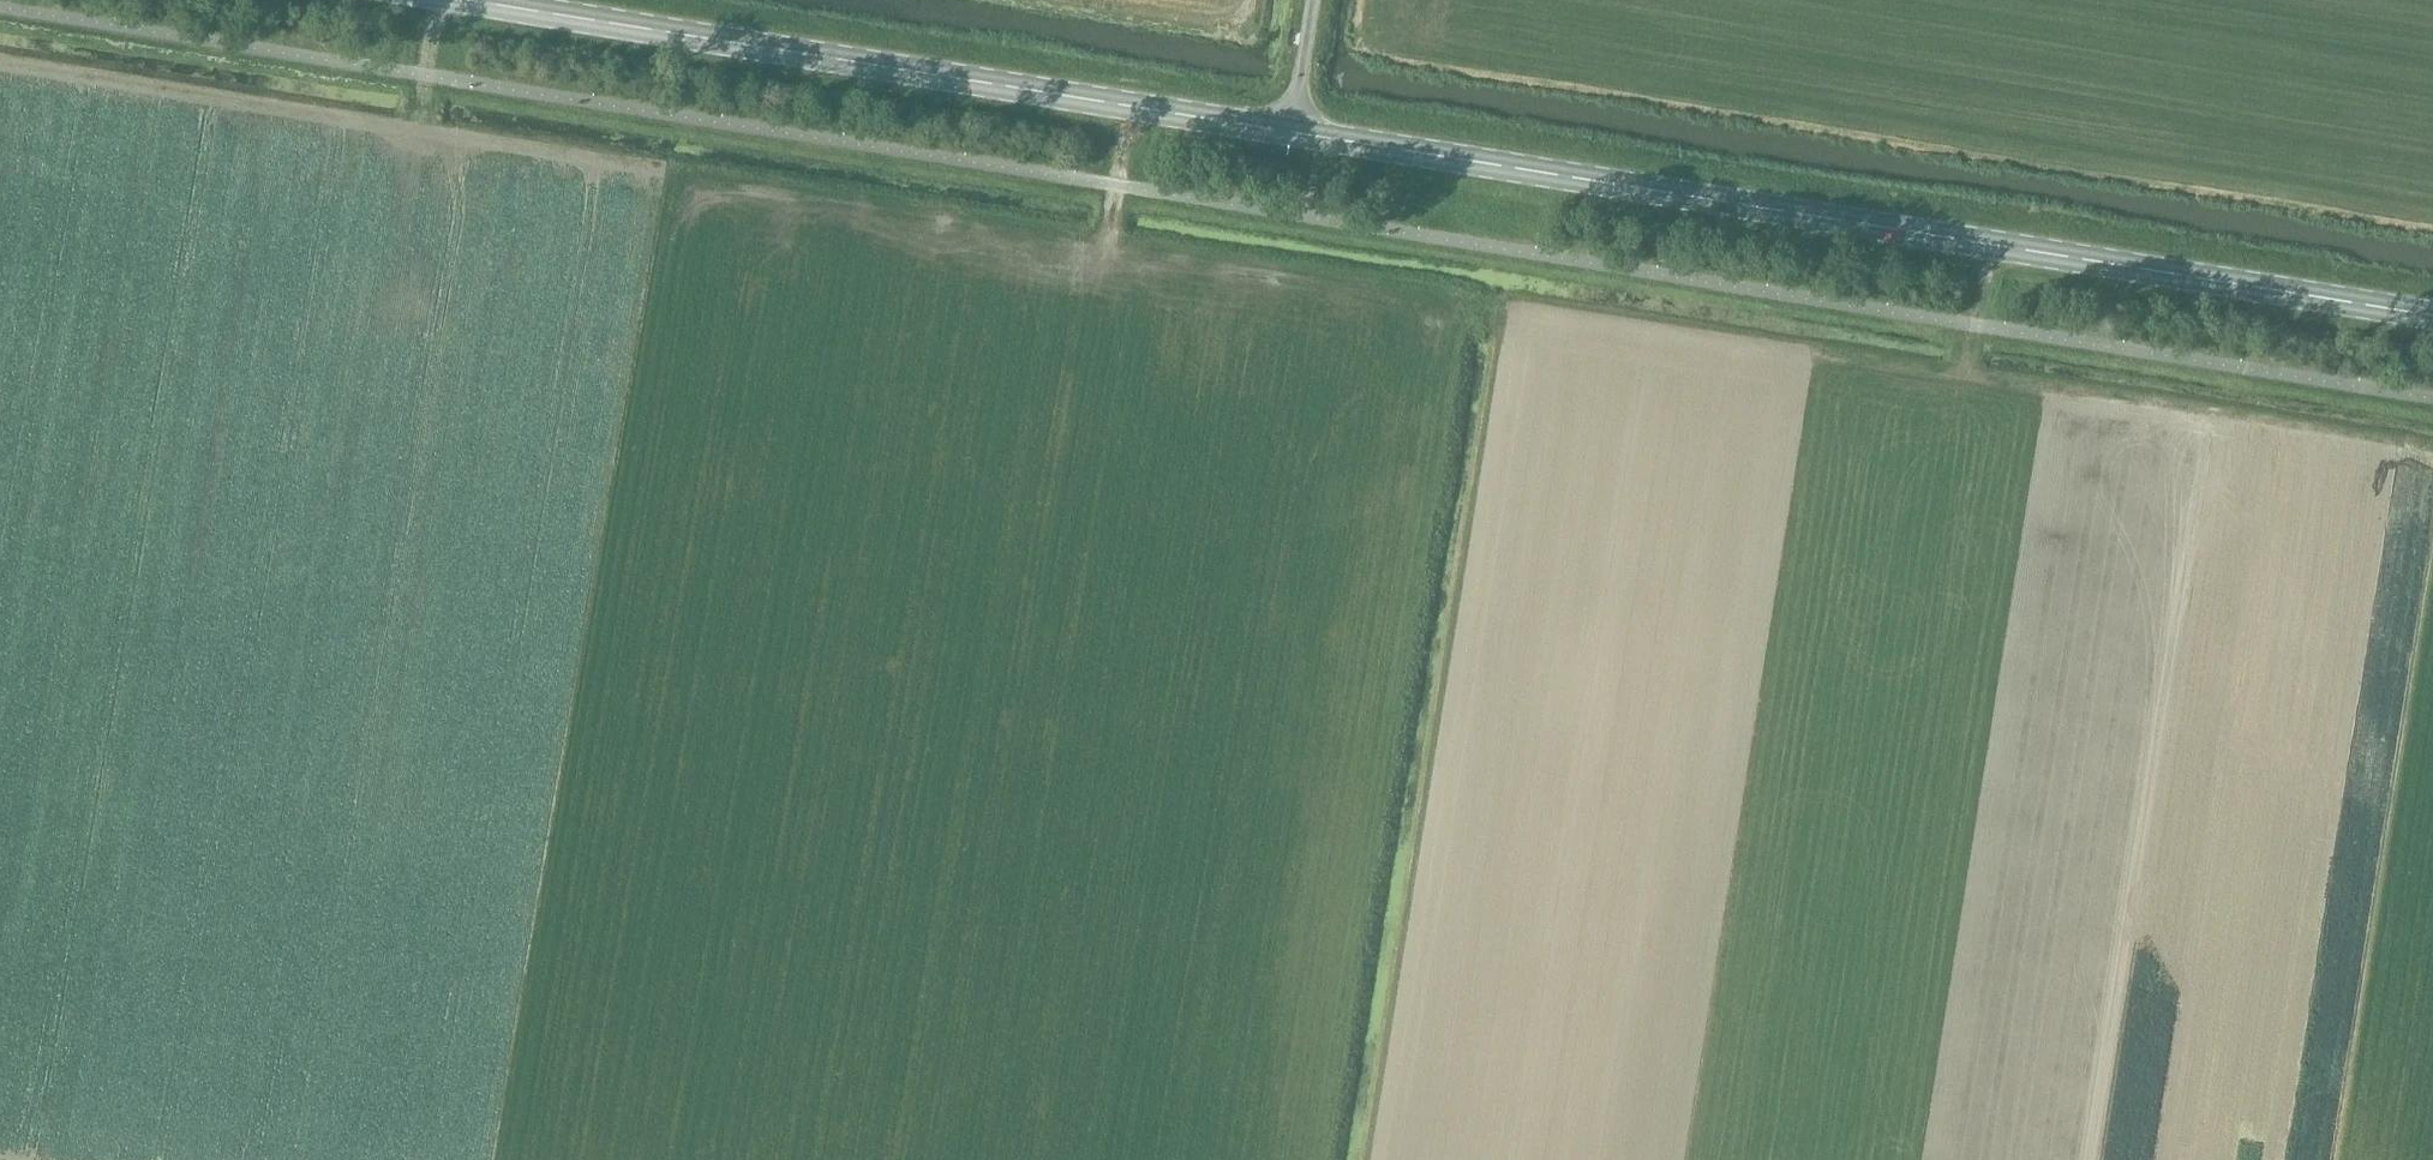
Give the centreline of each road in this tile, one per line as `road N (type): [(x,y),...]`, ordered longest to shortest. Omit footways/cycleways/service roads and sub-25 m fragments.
road 1 (tertiary): [(2432,316),(1290,132)]
road 2 (tertiary): [(1290,132),(468,0)]
road 3 (unclassified): [(1290,132),(1311,0)]

